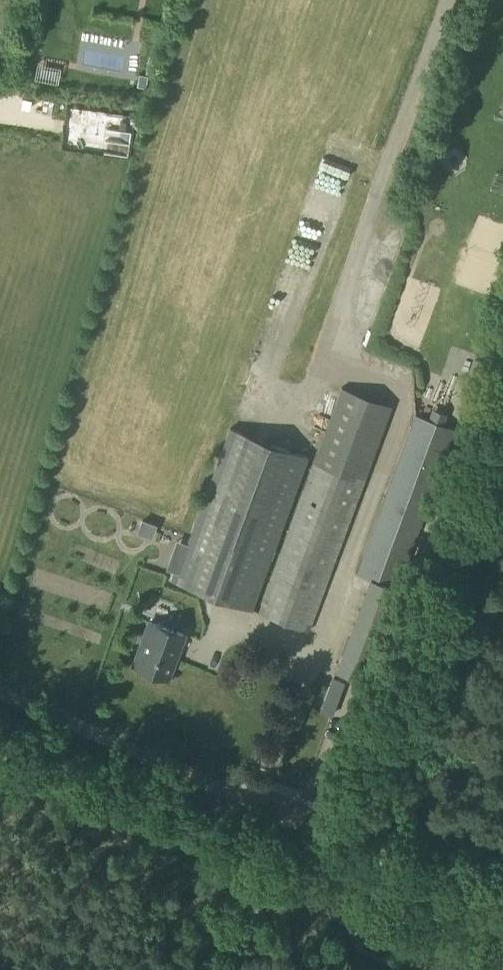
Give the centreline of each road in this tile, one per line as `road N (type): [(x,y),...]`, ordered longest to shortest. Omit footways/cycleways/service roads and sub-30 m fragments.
road 1 (track): [(198,605),(315,648),(408,393),(318,361),(374,196)]
road 2 (track): [(0,695),(248,802)]
road 3 (track): [(248,802),(465,898)]
road 4 (track): [(445,0),(374,196)]
road 5 (track): [(248,802),(315,648)]
road 6 (track): [(307,826),(354,693)]

